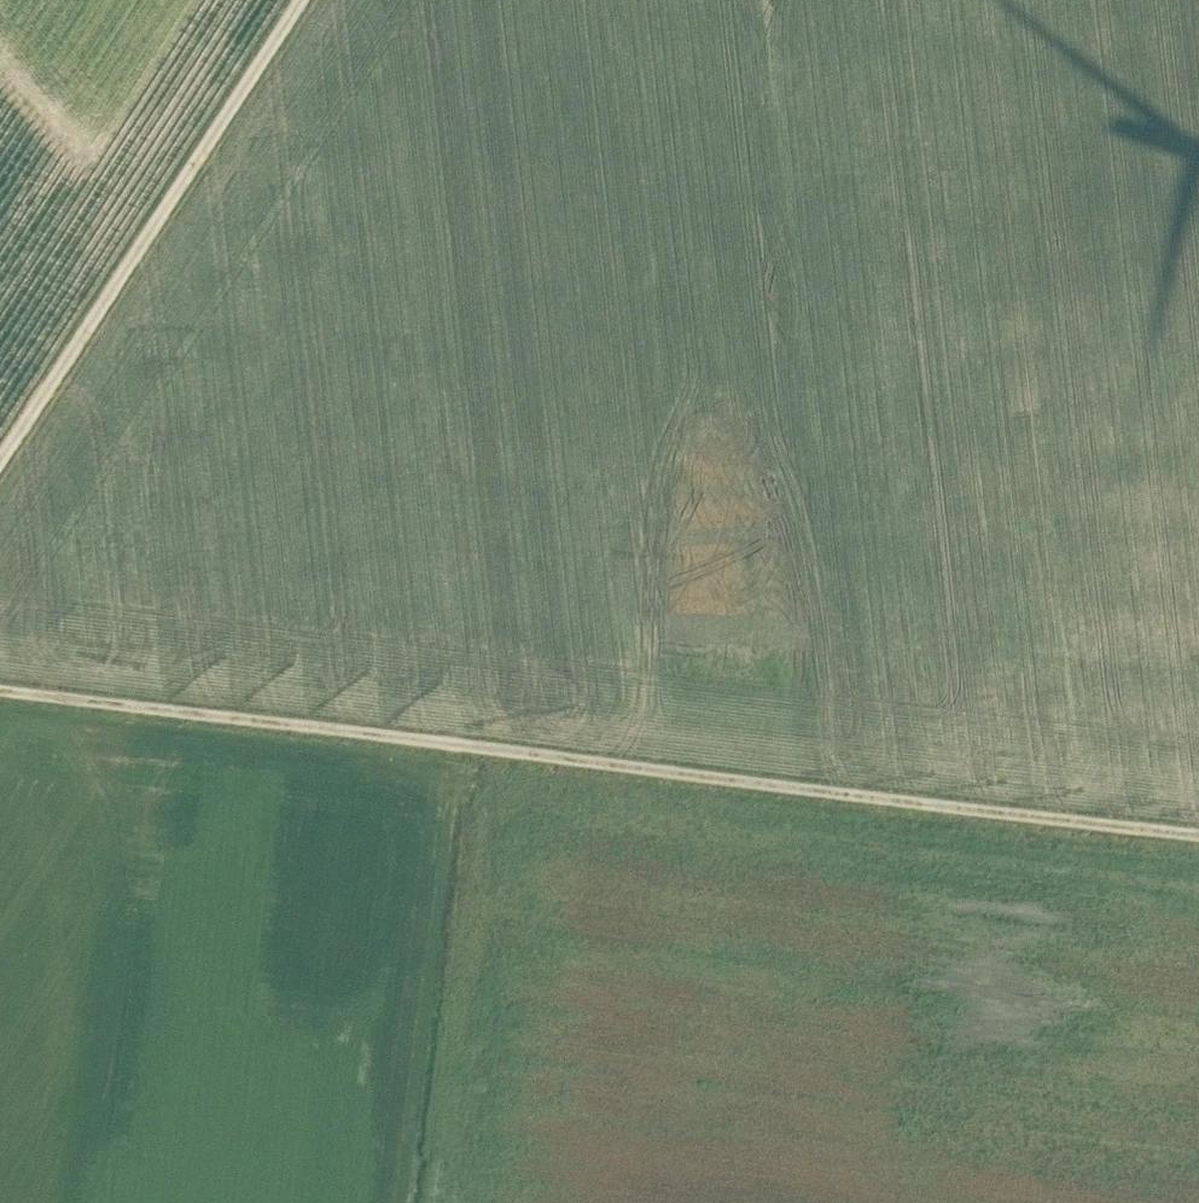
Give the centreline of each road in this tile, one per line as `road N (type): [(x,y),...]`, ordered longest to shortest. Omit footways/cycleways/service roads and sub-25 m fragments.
road 1 (track): [(0,687),(1198,835)]
road 2 (track): [(299,0),(0,460)]

